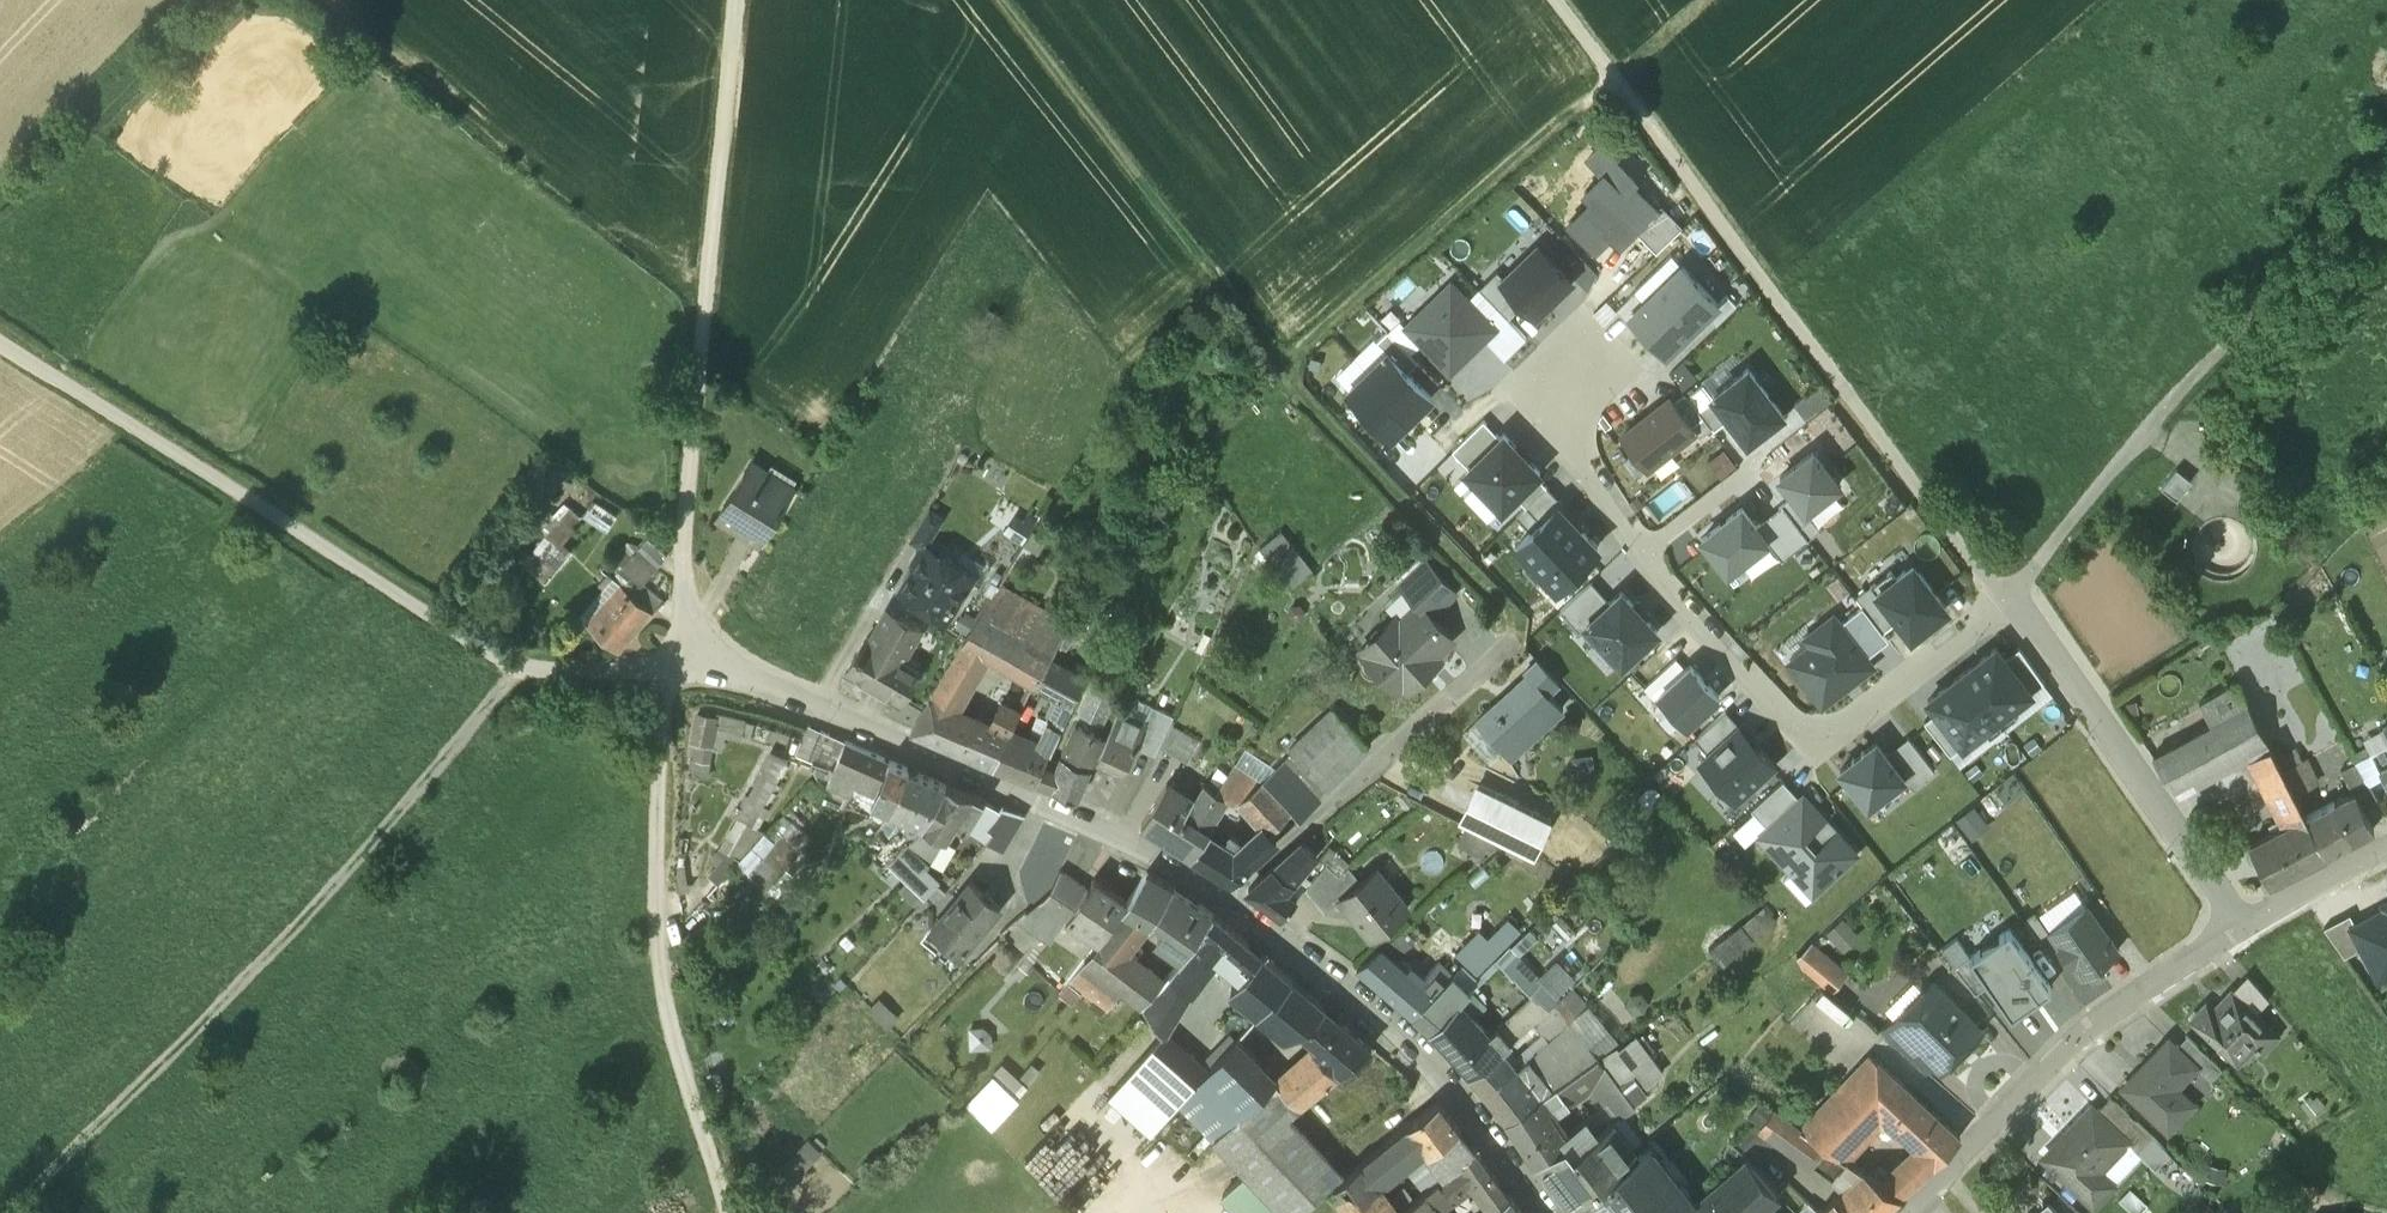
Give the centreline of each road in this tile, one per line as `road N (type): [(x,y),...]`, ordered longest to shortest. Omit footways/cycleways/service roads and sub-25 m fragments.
road 1 (track): [(2386,163),(2003,599),(1556,0)]
road 2 (residential): [(1545,1212),(1423,1058),(1232,904),(1121,840),(742,677),(687,671)]
road 3 (track): [(1507,640),(1512,616),(1287,380),(1005,0)]
road 4 (track): [(687,671),(605,679),(519,674),(0,343)]
road 5 (track): [(519,674),(511,695),(416,802),(25,1212)]
road 6 (track): [(687,671),(680,587),(736,0)]
road 7 (residential): [(2003,599),(1854,718),(1818,728),(1786,716),(1644,549),(1559,407)]
road 8 (track): [(659,674),(662,890),(680,1044),(727,1212)]
road 9 (track): [(1278,368),(1613,75)]
road 10 (residential): [(1913,1212),(2078,1048),(2244,933)]
road 11 (residential): [(2244,933),(2003,599)]
road 12 (track): [(219,0),(0,201)]
road 13 (residential): [(2244,933),(2386,856)]
road 14 (track): [(2386,198),(2343,310)]

